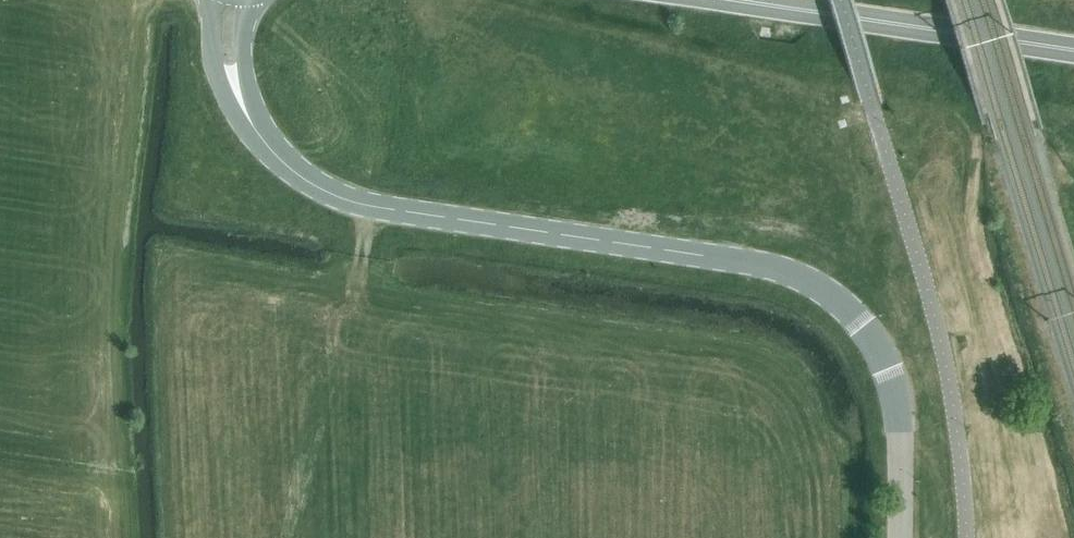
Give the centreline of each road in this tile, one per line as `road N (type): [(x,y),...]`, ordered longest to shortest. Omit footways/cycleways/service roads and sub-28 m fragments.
road 1 (tertiary): [(899,537),(897,392),(877,346),(818,286),(744,262),(352,204),(282,158),(249,120)]
road 2 (track): [(290,537),(370,206)]
road 3 (tertiary): [(763,0),(1073,45)]
road 4 (tertiary): [(214,0),(216,63),(229,101),(249,120)]
road 5 (tertiary): [(249,120),(248,0)]

